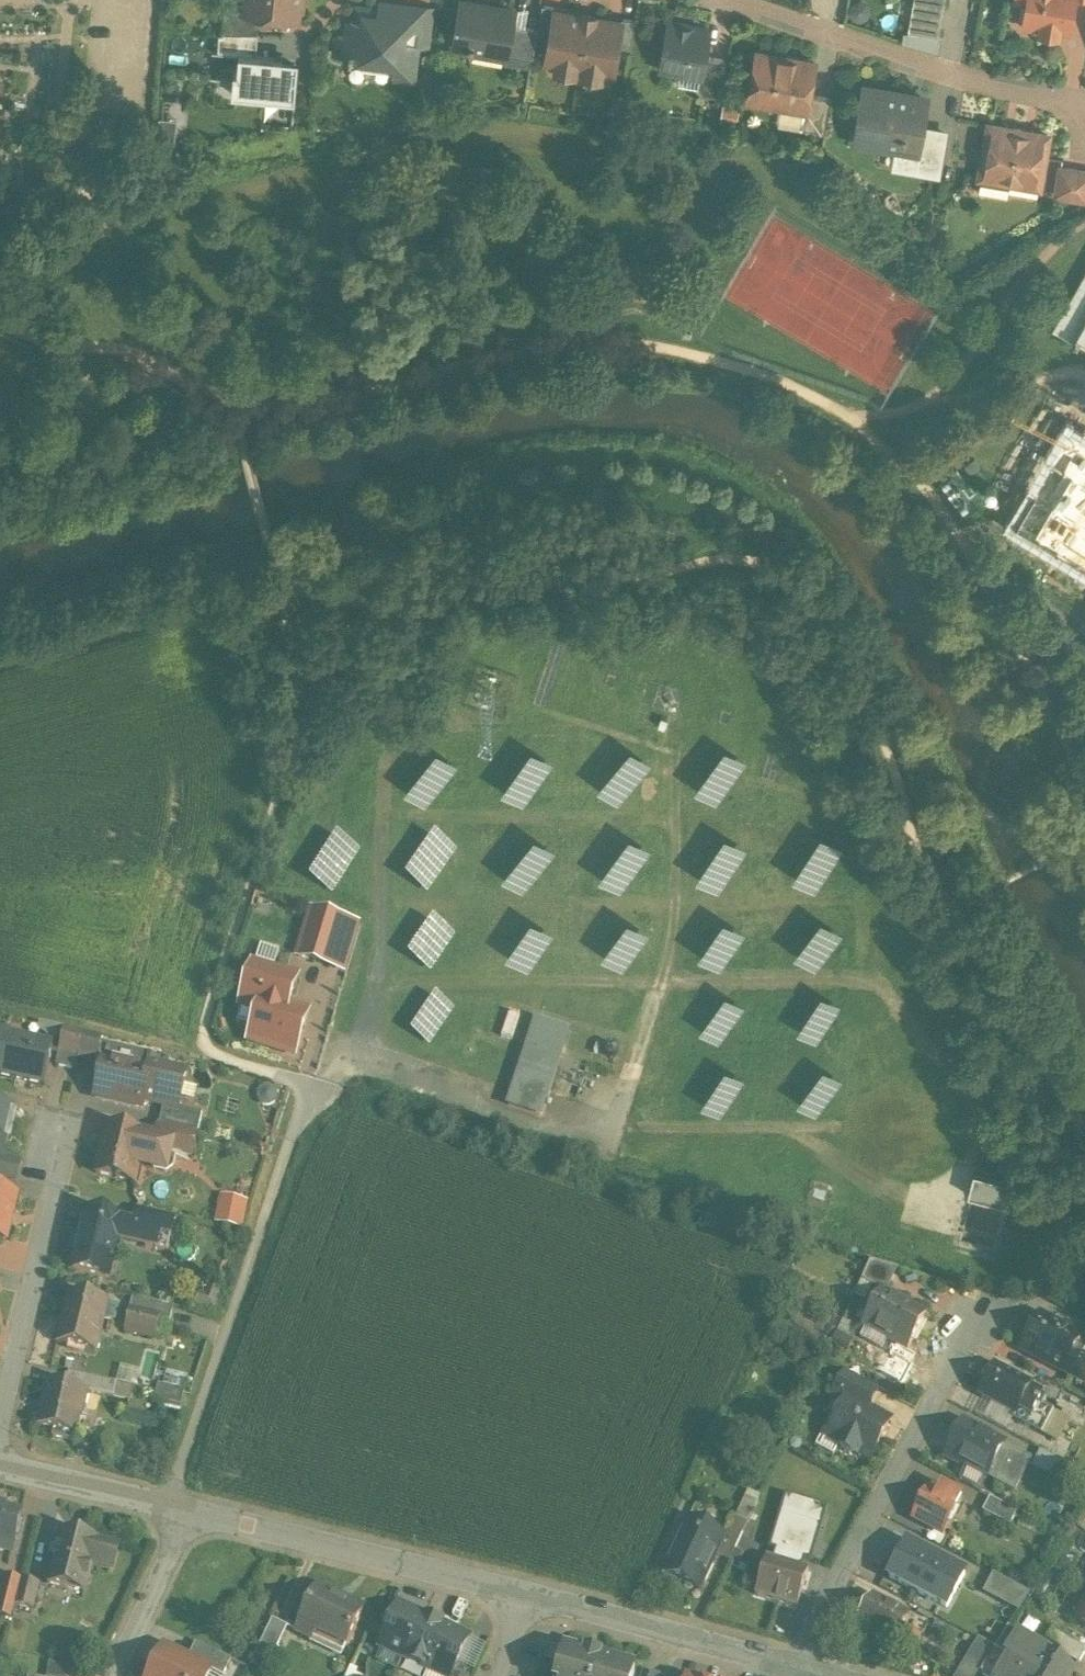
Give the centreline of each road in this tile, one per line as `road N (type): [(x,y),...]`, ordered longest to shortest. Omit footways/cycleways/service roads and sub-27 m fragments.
road 1 (track): [(377,982),(878,981)]
road 2 (track): [(382,907),(675,907),(848,896)]
road 3 (track): [(384,816),(675,819),(675,907),(662,983)]
road 4 (residential): [(176,1509),(173,1490),(312,1086)]
road 5 (residential): [(794,1670),(972,1323)]
road 6 (residential): [(730,0),(1084,113)]
road 7 (residential): [(530,1598),(176,1509)]
road 8 (residential): [(0,1418),(54,1194),(53,1145)]
road 9 (residential): [(794,1670),(530,1598)]
road 10 (residential): [(0,1466),(176,1509)]
road 11 (residential): [(176,1509),(176,1535),(115,1675)]

